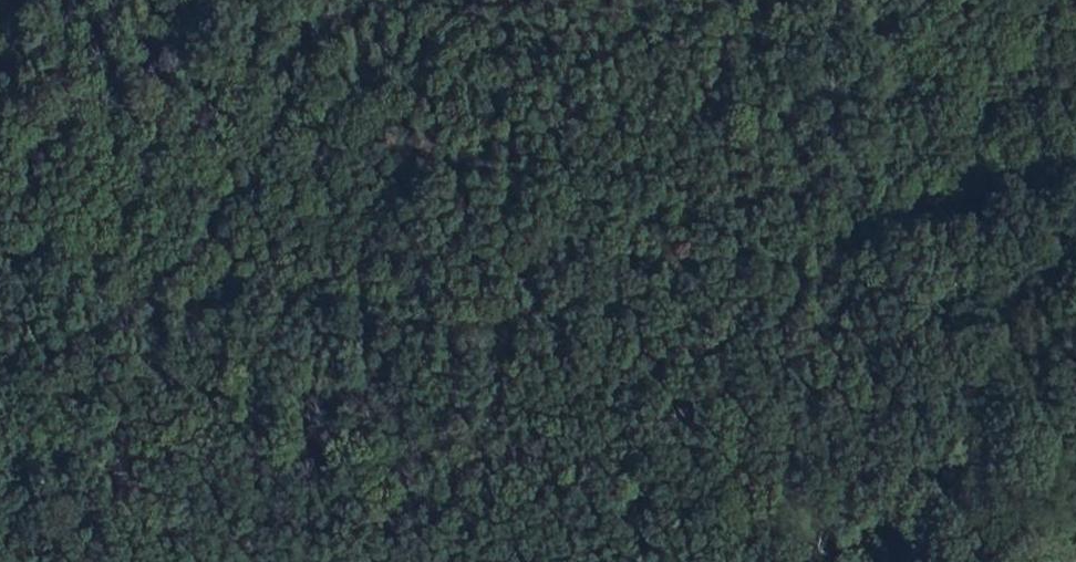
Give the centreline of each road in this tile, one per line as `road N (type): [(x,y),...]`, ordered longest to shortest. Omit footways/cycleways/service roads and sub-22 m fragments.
road 1 (track): [(0,341),(41,394),(69,521),(114,561)]

